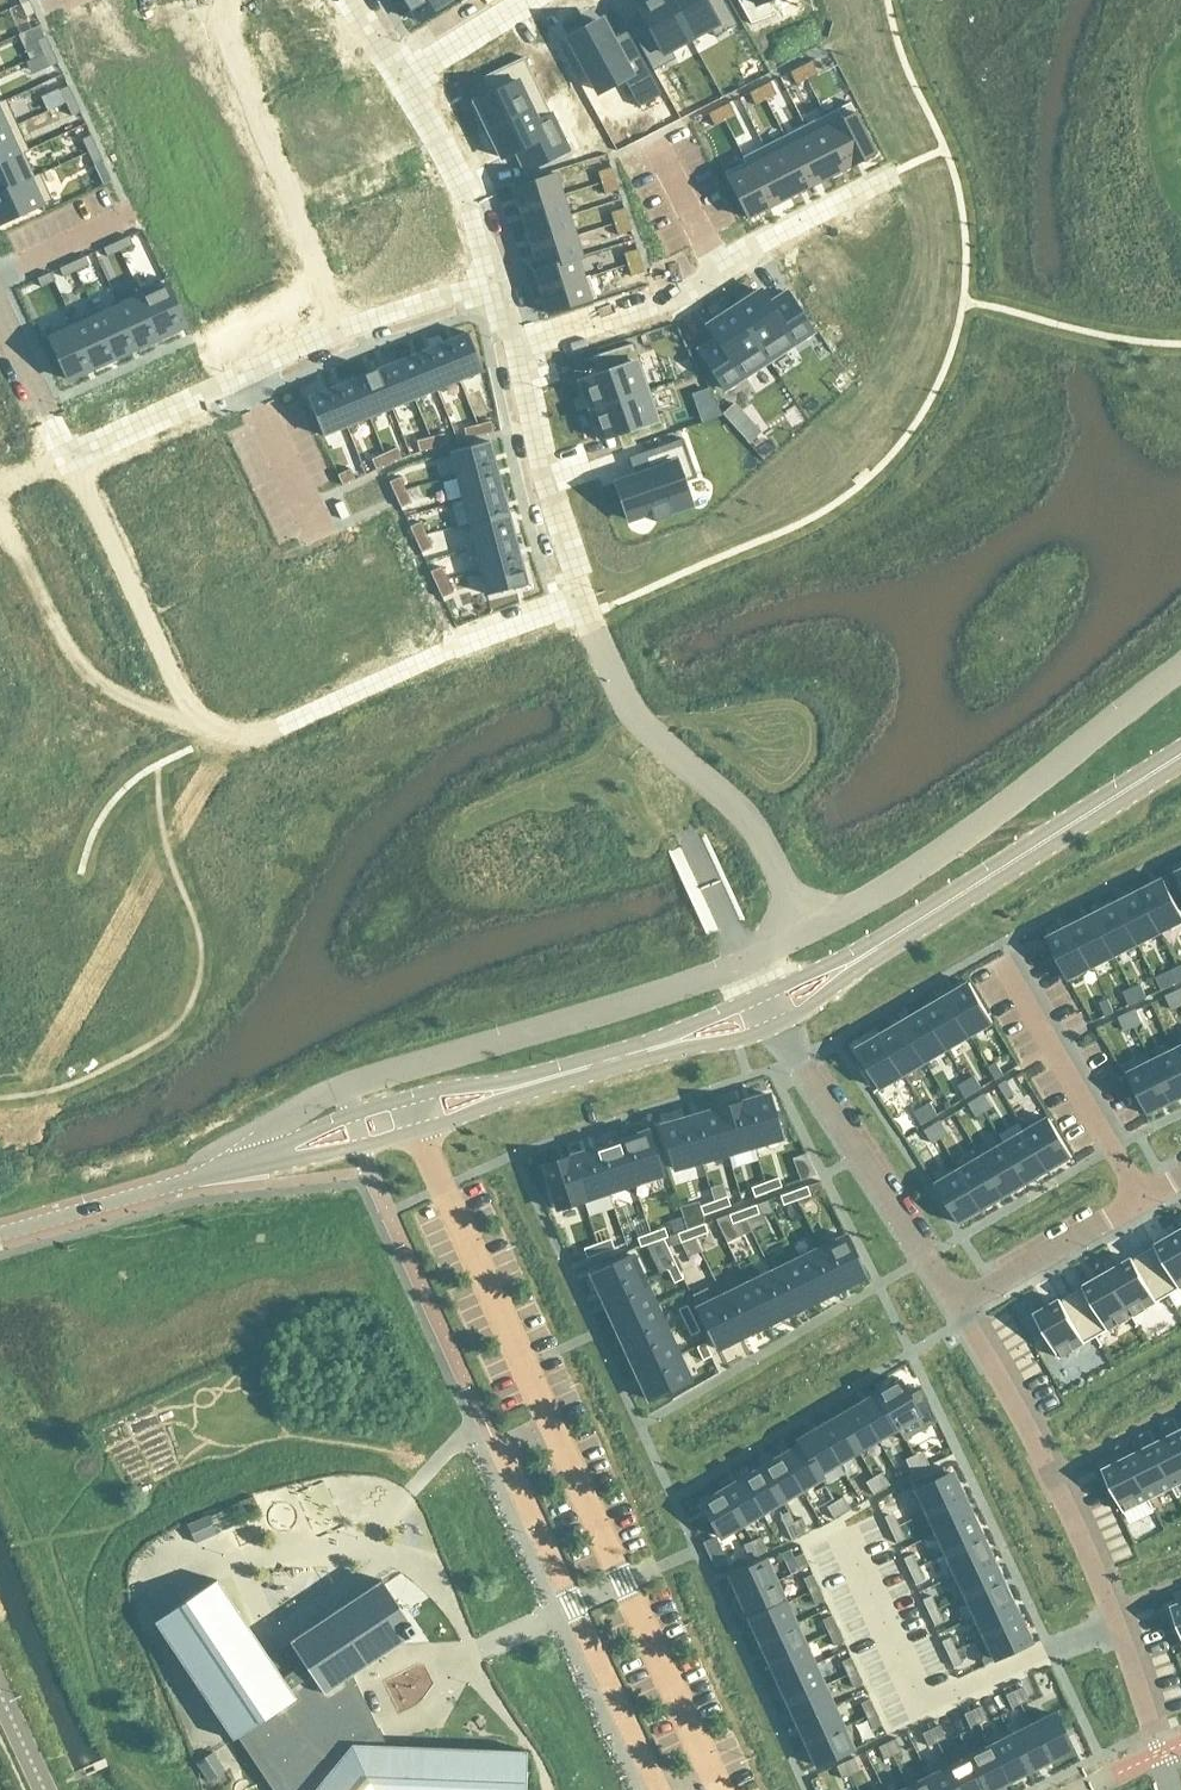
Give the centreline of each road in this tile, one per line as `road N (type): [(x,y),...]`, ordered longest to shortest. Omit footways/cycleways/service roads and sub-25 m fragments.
road 1 (residential): [(68,458),(212,737),(274,730),(579,594)]
road 2 (residential): [(958,1310),(1052,1476),(1111,1609),(1173,1789)]
road 3 (residential): [(1180,756),(774,1009)]
road 4 (residential): [(410,1117),(0,1233)]
road 5 (residential): [(509,348),(665,295),(894,173)]
road 6 (residential): [(713,1775),(552,1425)]
road 7 (residential): [(774,1009),(410,1117)]
road 8 (residential): [(654,1789),(499,1451)]
road 9 (residential): [(339,334),(210,0)]
road 10 (residential): [(774,1009),(958,1310)]
road 11 (residential): [(552,1425),(410,1117)]
road 12 (residential): [(339,334),(68,458)]
road 13 (residential): [(639,726),(717,781),(754,820),(813,929)]
road 14 (residential): [(1180,1178),(958,1310)]
road 15 (residential): [(509,348),(535,477),(579,594)]
road 16 (residential): [(399,76),(473,207),(492,286)]
road 17 (residential): [(68,458),(0,311)]
road 18 (residential): [(492,286),(339,334)]
road 19 (residential): [(579,594),(639,726)]
road 20 (residential): [(399,76),(520,0)]
road 21 (residential): [(639,726),(689,842)]

